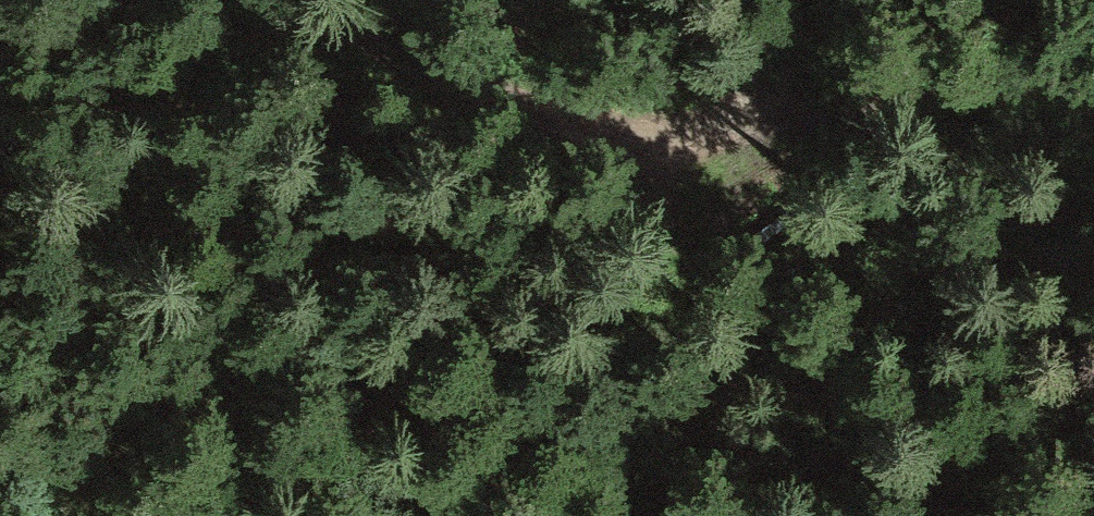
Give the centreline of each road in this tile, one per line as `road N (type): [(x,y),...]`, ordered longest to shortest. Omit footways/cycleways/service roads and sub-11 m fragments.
road 1 (track): [(958,515),(842,402),(618,149),(294,0)]
road 2 (track): [(618,149),(1093,14)]
road 3 (track): [(230,515),(174,449),(0,292)]

